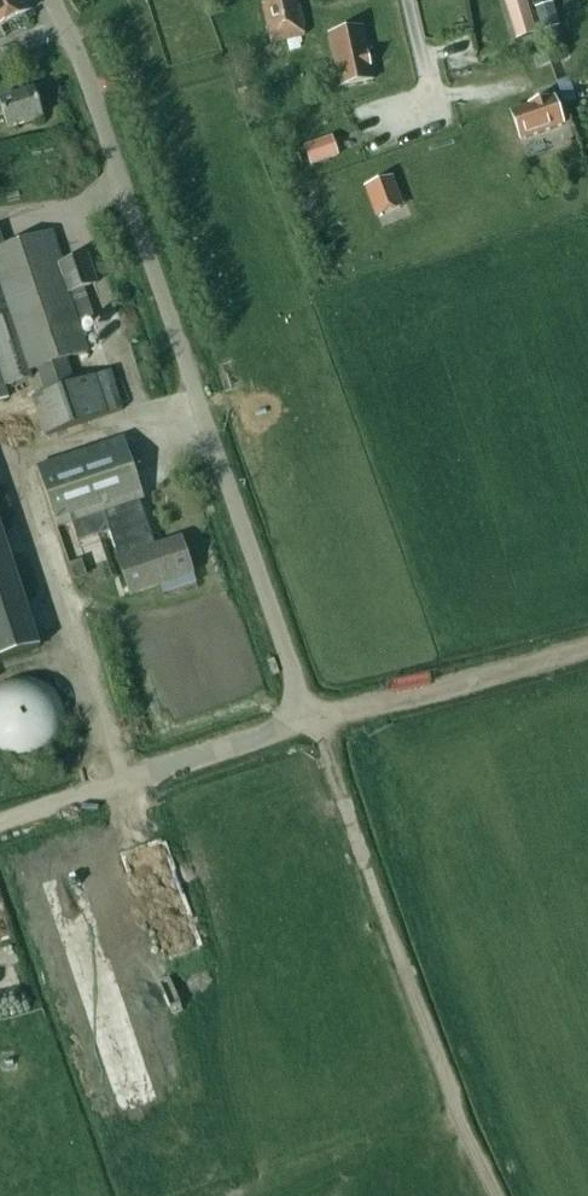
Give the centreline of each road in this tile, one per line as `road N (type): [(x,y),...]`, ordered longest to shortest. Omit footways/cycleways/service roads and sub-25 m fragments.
road 1 (unclassified): [(310,718),(94,99),(49,0)]
road 2 (track): [(493,1195),(310,718)]
road 3 (track): [(0,825),(310,718)]
road 4 (track): [(310,718),(587,651)]

